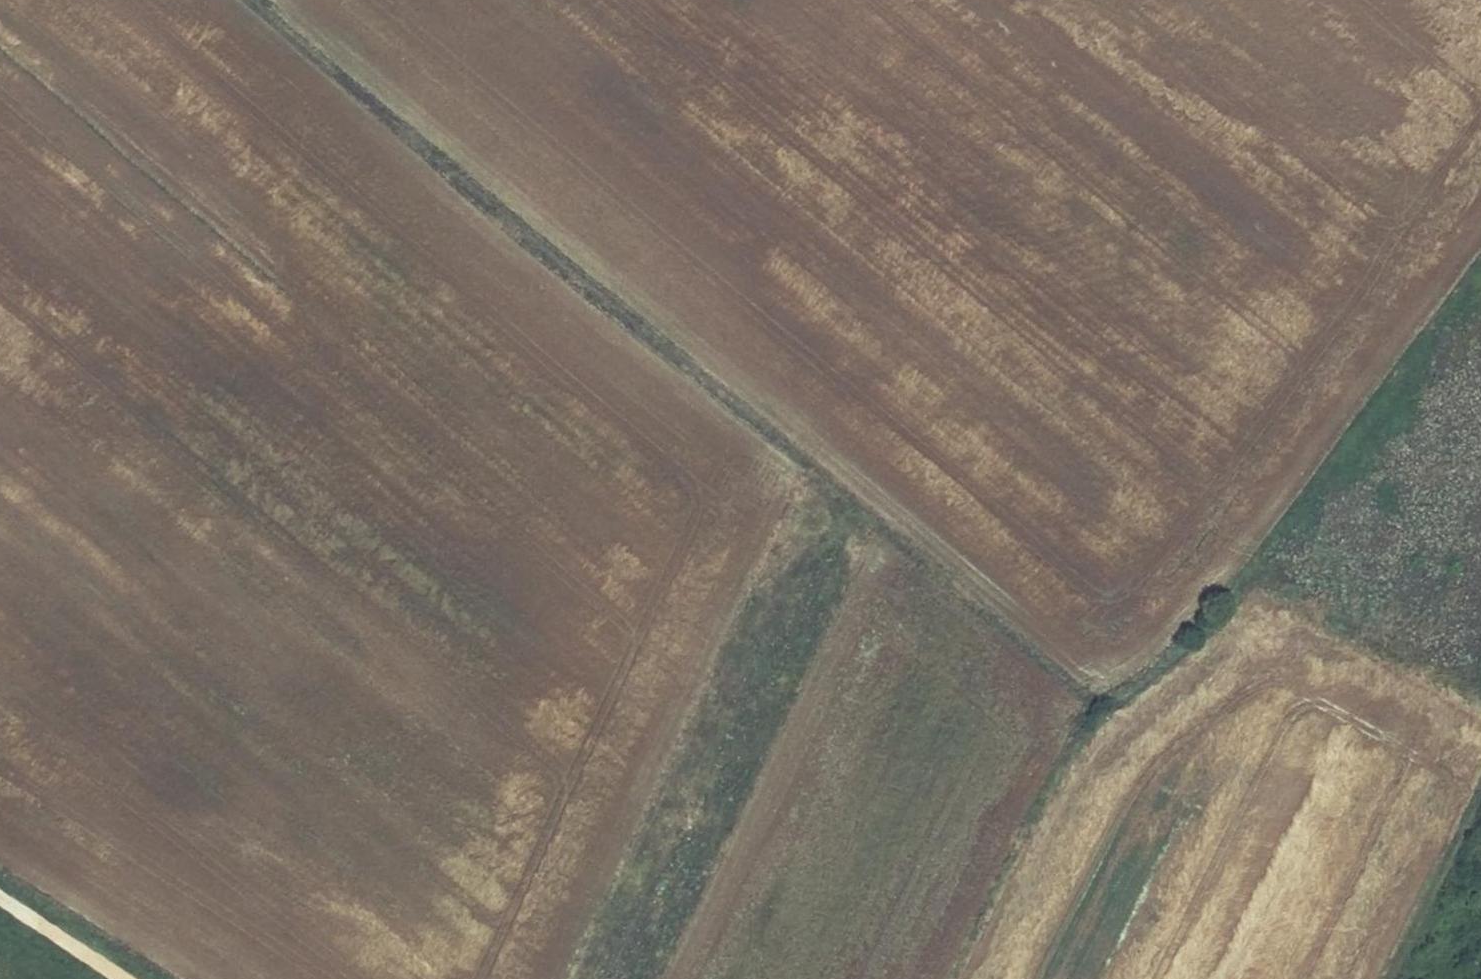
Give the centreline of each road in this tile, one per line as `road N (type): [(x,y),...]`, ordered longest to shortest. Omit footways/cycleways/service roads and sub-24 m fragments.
road 1 (track): [(0,897),(126,978)]

